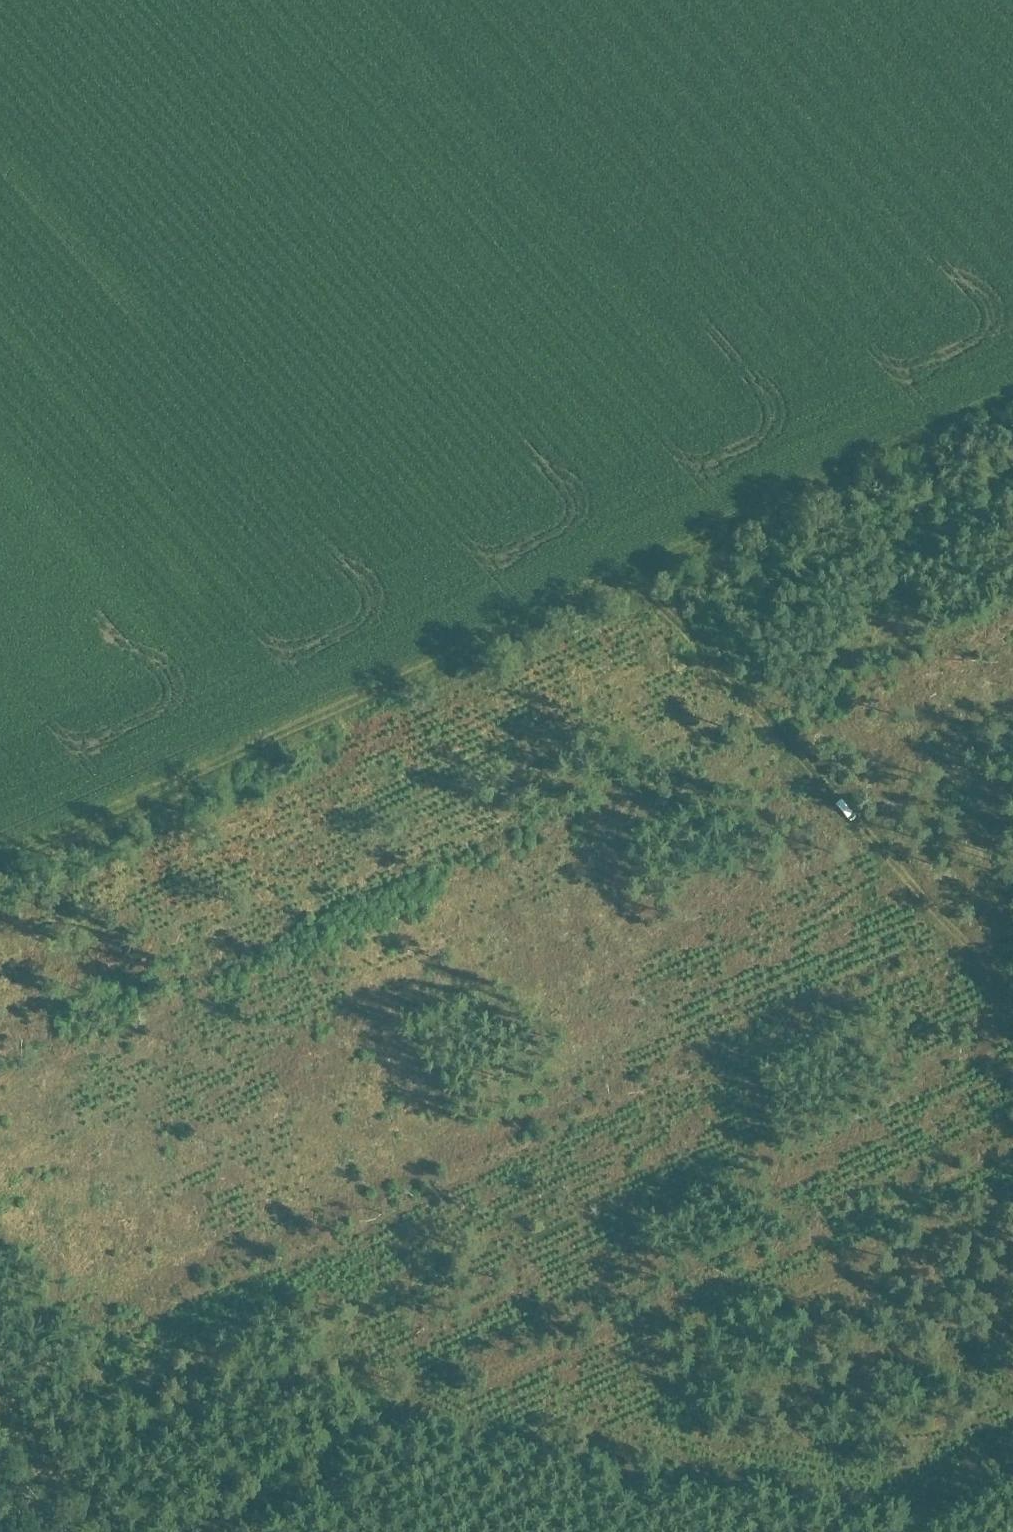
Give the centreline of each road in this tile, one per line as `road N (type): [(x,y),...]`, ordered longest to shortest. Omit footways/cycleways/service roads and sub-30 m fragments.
road 1 (track): [(0,868),(577,587),(1012,386)]
road 2 (track): [(1012,1018),(837,784),(699,530)]

